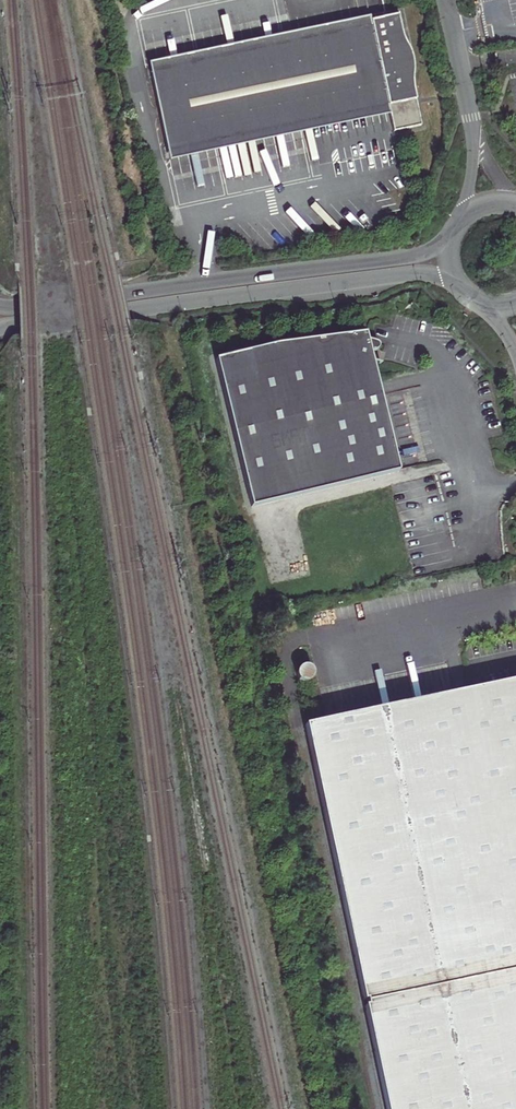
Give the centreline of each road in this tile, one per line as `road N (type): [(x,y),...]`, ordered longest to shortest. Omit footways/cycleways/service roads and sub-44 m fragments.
road 1 (unclassified): [(0,328),(407,273),(436,275),(463,289)]
road 2 (unclassified): [(451,238),(407,257),(0,304)]
road 3 (unclassified): [(444,0),(475,137),(458,224)]

